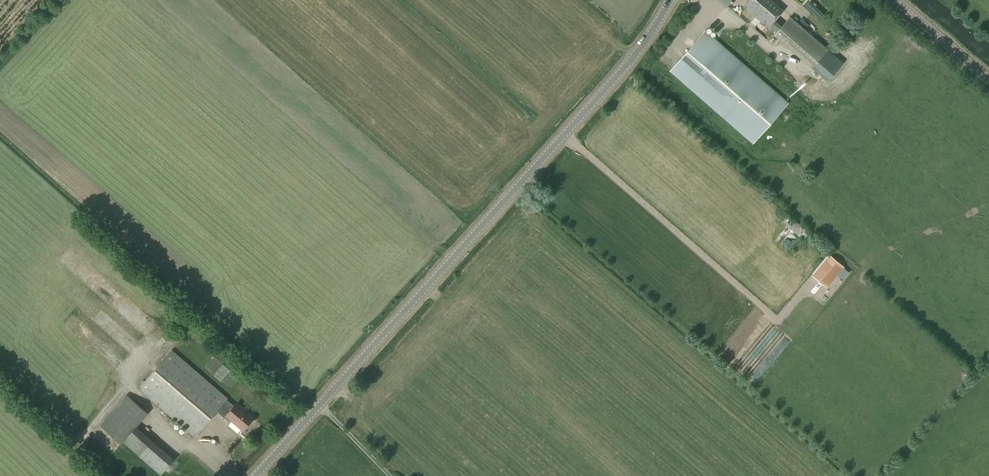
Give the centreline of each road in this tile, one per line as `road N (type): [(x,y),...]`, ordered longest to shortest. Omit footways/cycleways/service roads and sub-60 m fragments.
road 1 (unclassified): [(256,475),(620,74),(672,0)]
road 2 (unclassified): [(988,81),(896,0)]

